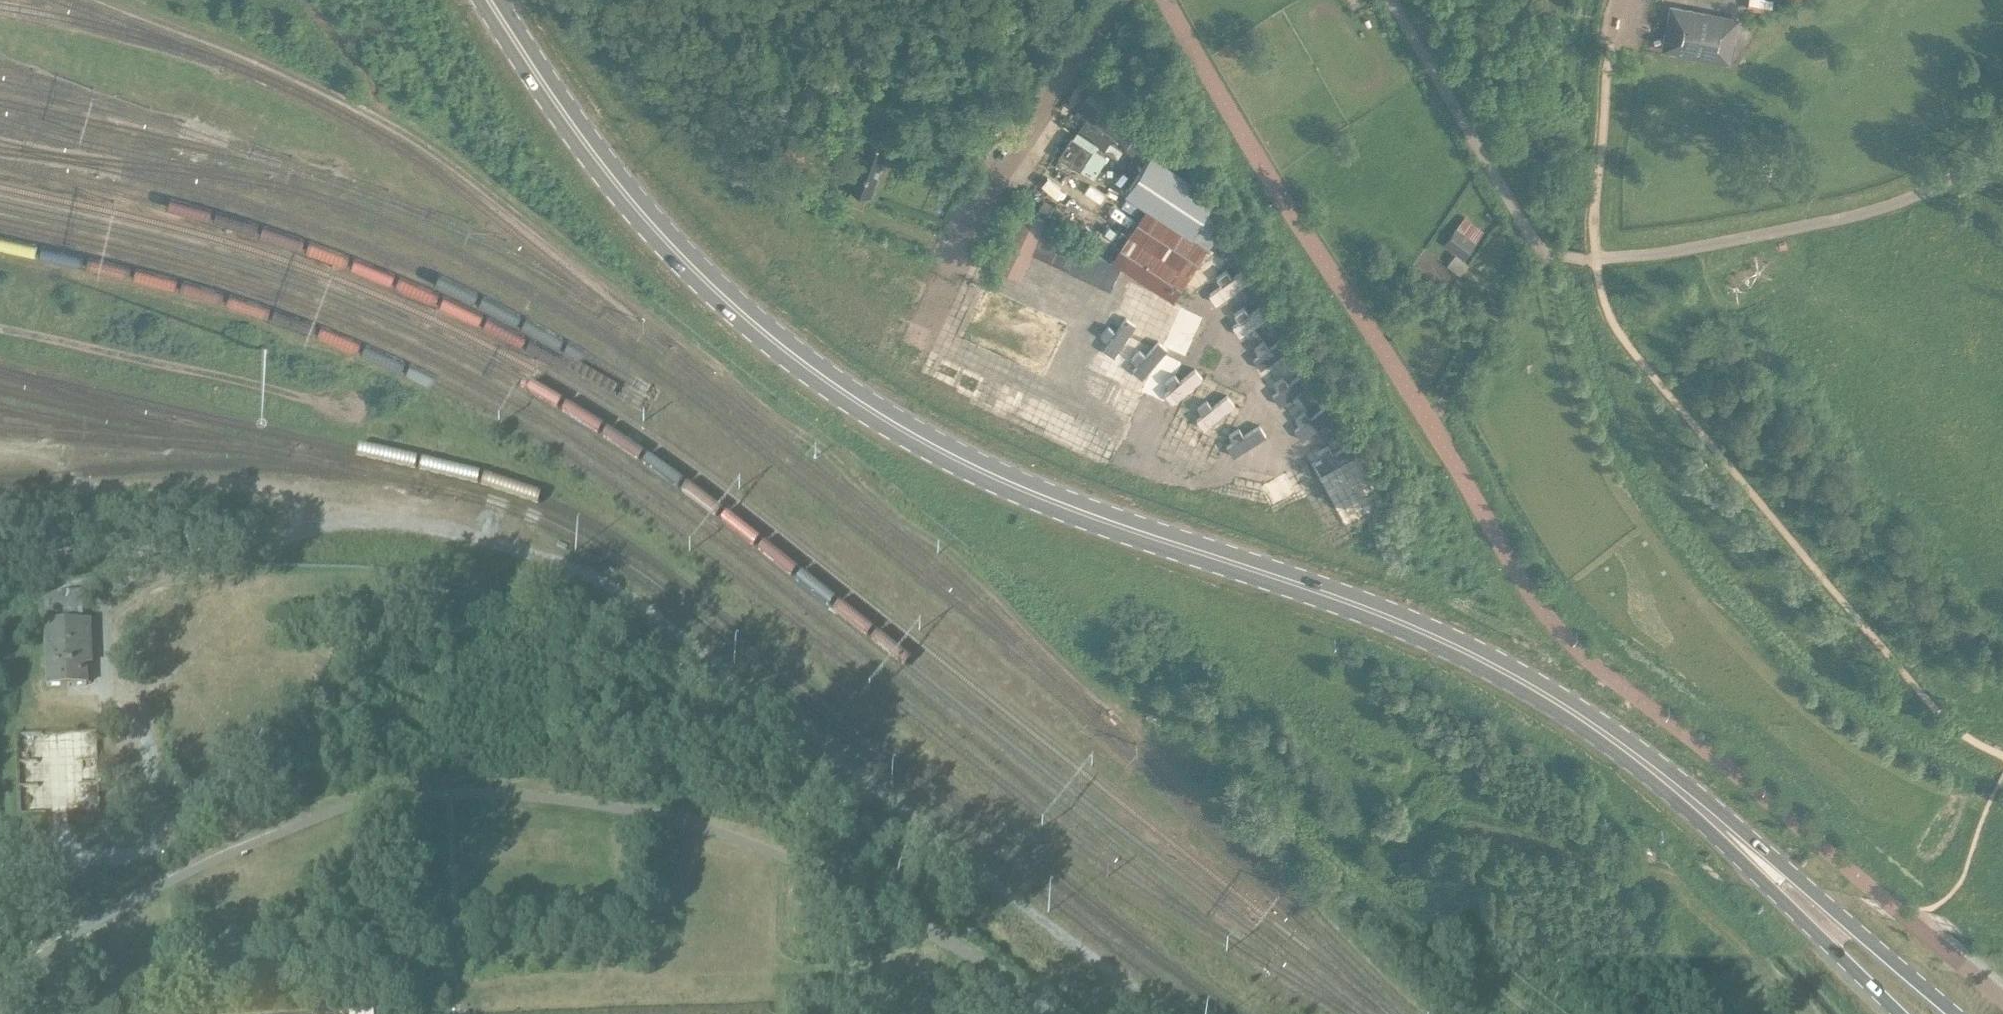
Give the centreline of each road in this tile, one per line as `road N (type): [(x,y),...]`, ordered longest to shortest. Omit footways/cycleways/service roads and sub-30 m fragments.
road 1 (primary): [(488,0),(652,232),(766,340),(936,452),(1094,518),(1460,651),(1597,730),(1694,806)]
road 2 (primary): [(1960,1013),(1694,806)]
road 3 (primary): [(1694,806),(1895,1013)]
road 4 (unclassified): [(982,197),(1117,0)]

